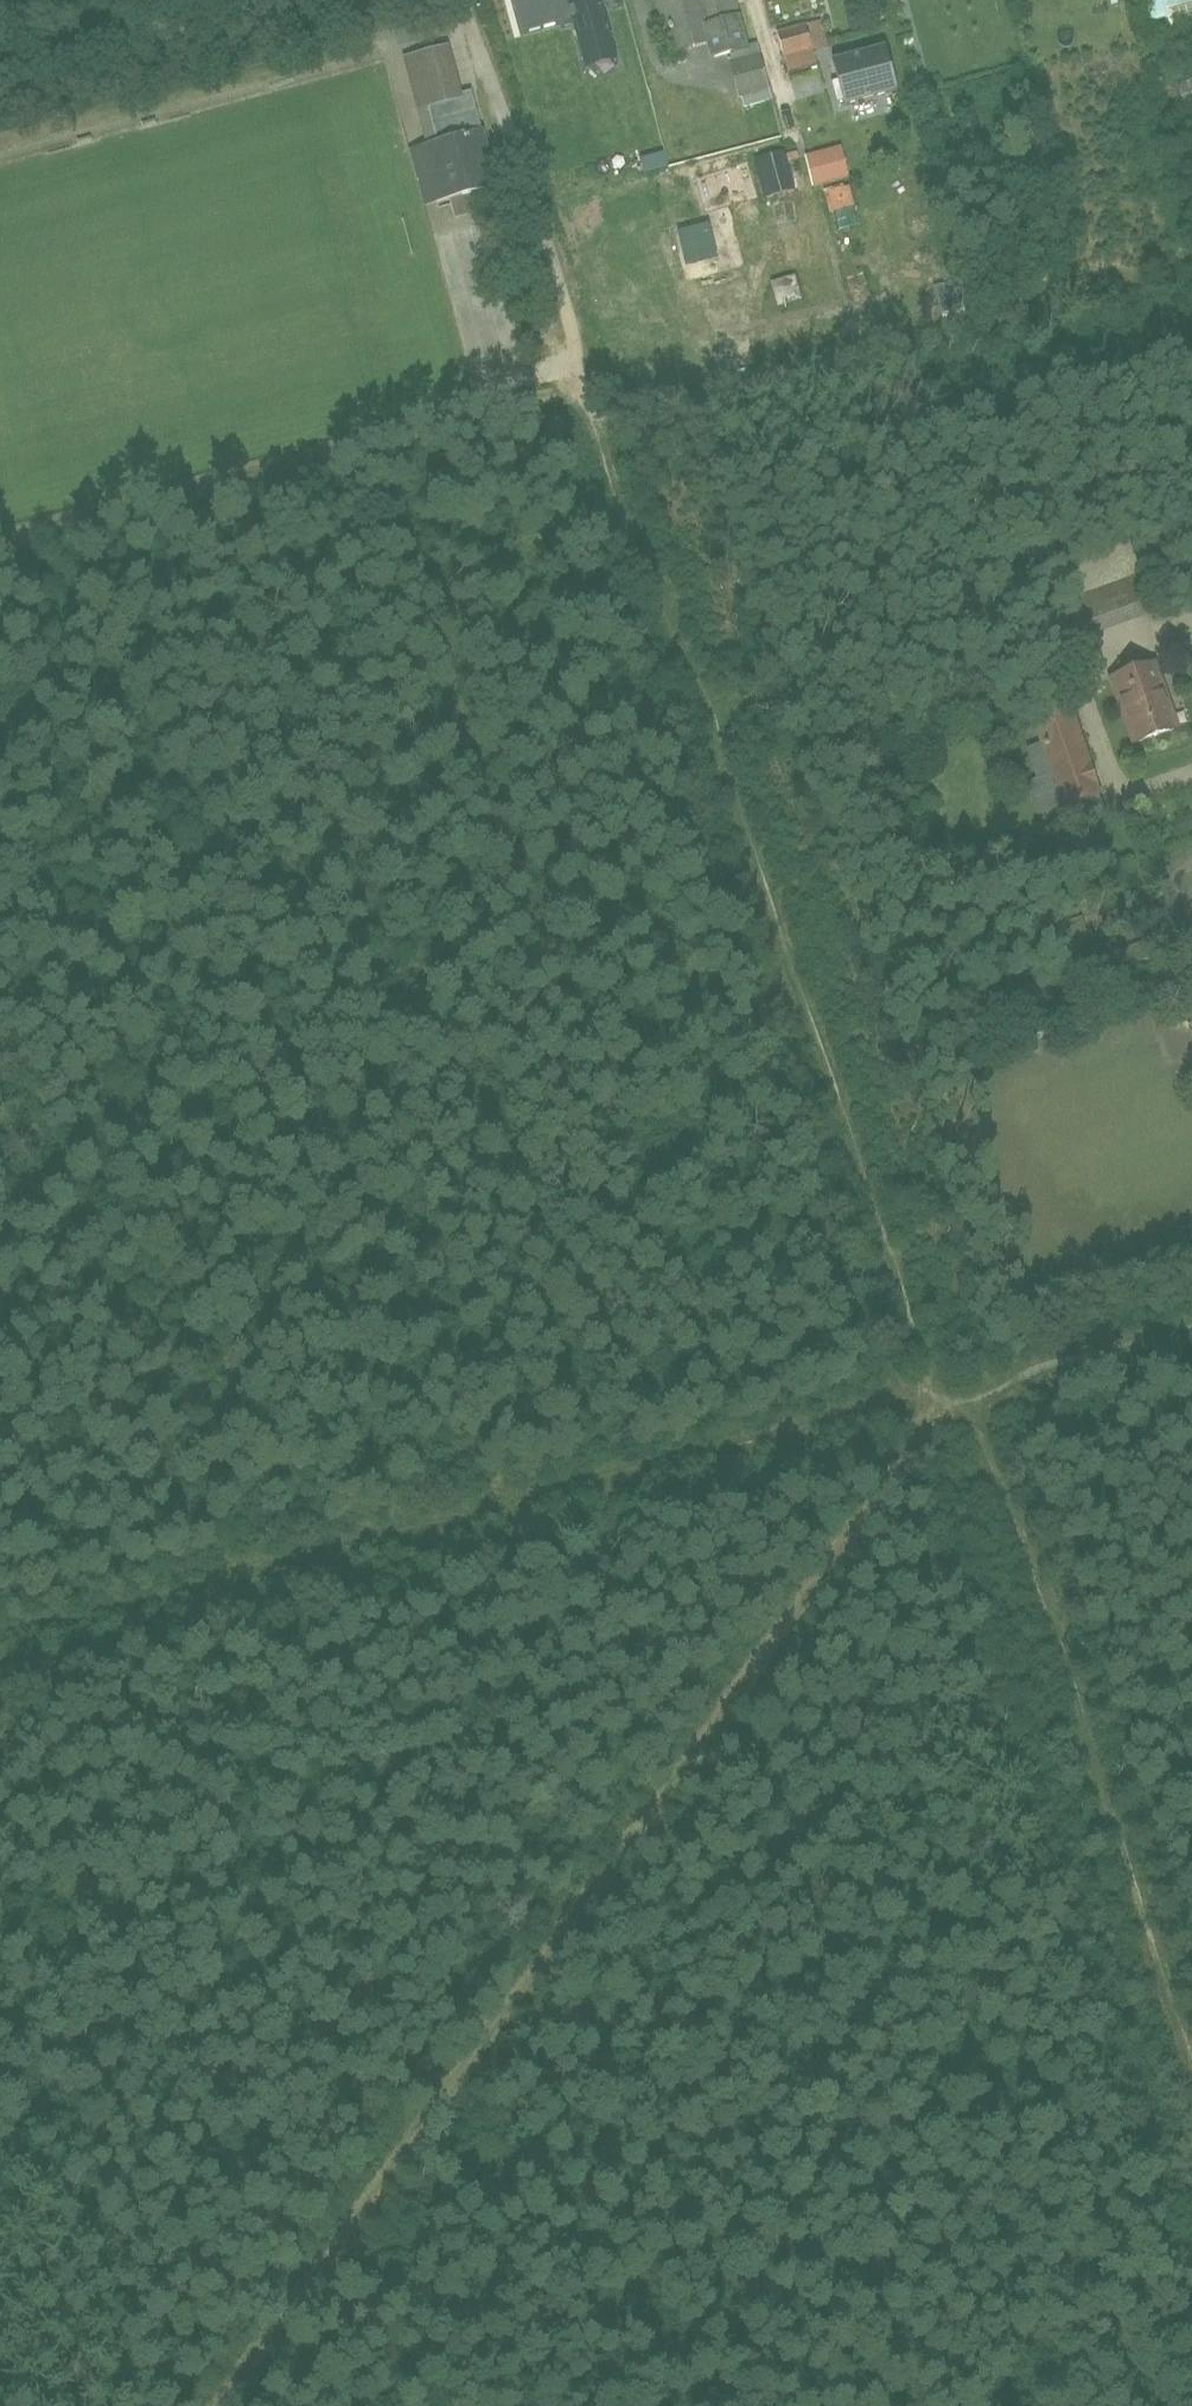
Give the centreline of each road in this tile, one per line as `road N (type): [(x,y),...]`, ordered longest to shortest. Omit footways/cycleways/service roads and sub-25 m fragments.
road 1 (track): [(222,2405),(934,1368)]
road 2 (track): [(934,1368),(597,391)]
road 3 (track): [(0,1617),(934,1368)]
road 4 (track): [(1191,2178),(967,1493),(934,1368)]
road 5 (residential): [(307,0),(0,80)]
road 6 (track): [(941,1379),(1191,1313)]

